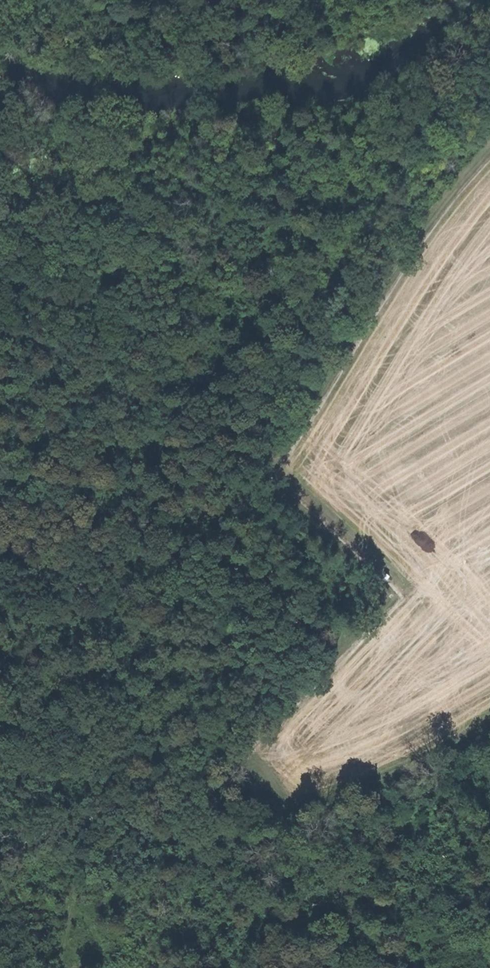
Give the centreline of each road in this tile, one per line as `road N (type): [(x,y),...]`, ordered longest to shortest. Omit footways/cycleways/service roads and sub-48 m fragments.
road 1 (track): [(489,151),(375,306),(272,473),(396,599),(233,767),(0,855)]

